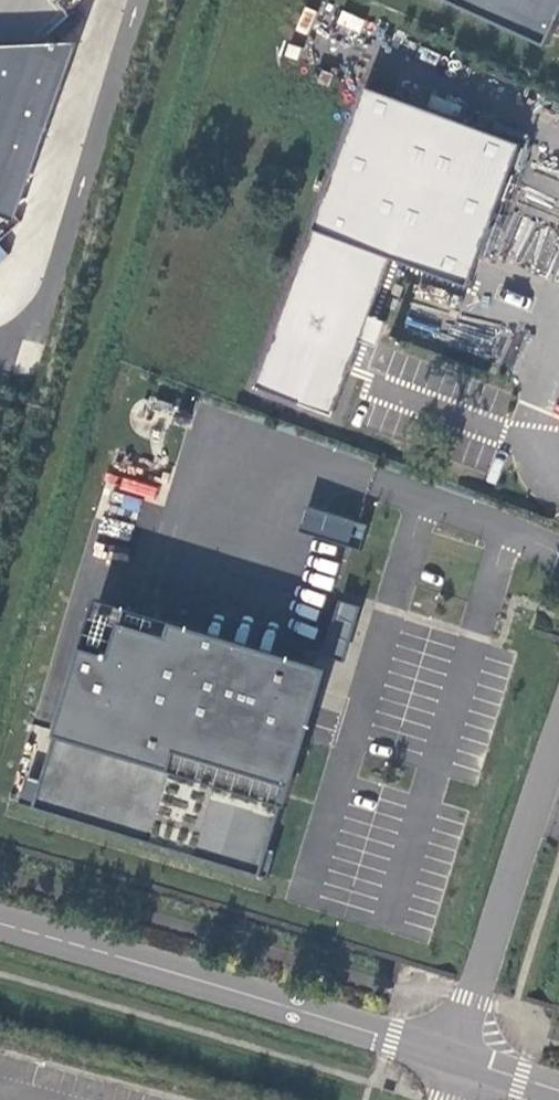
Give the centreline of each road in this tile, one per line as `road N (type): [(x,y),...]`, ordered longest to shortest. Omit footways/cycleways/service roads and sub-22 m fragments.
road 1 (track): [(0,662),(208,0)]
road 2 (unclassified): [(458,1060),(0,925)]
road 3 (unclassified): [(458,1060),(558,752)]

